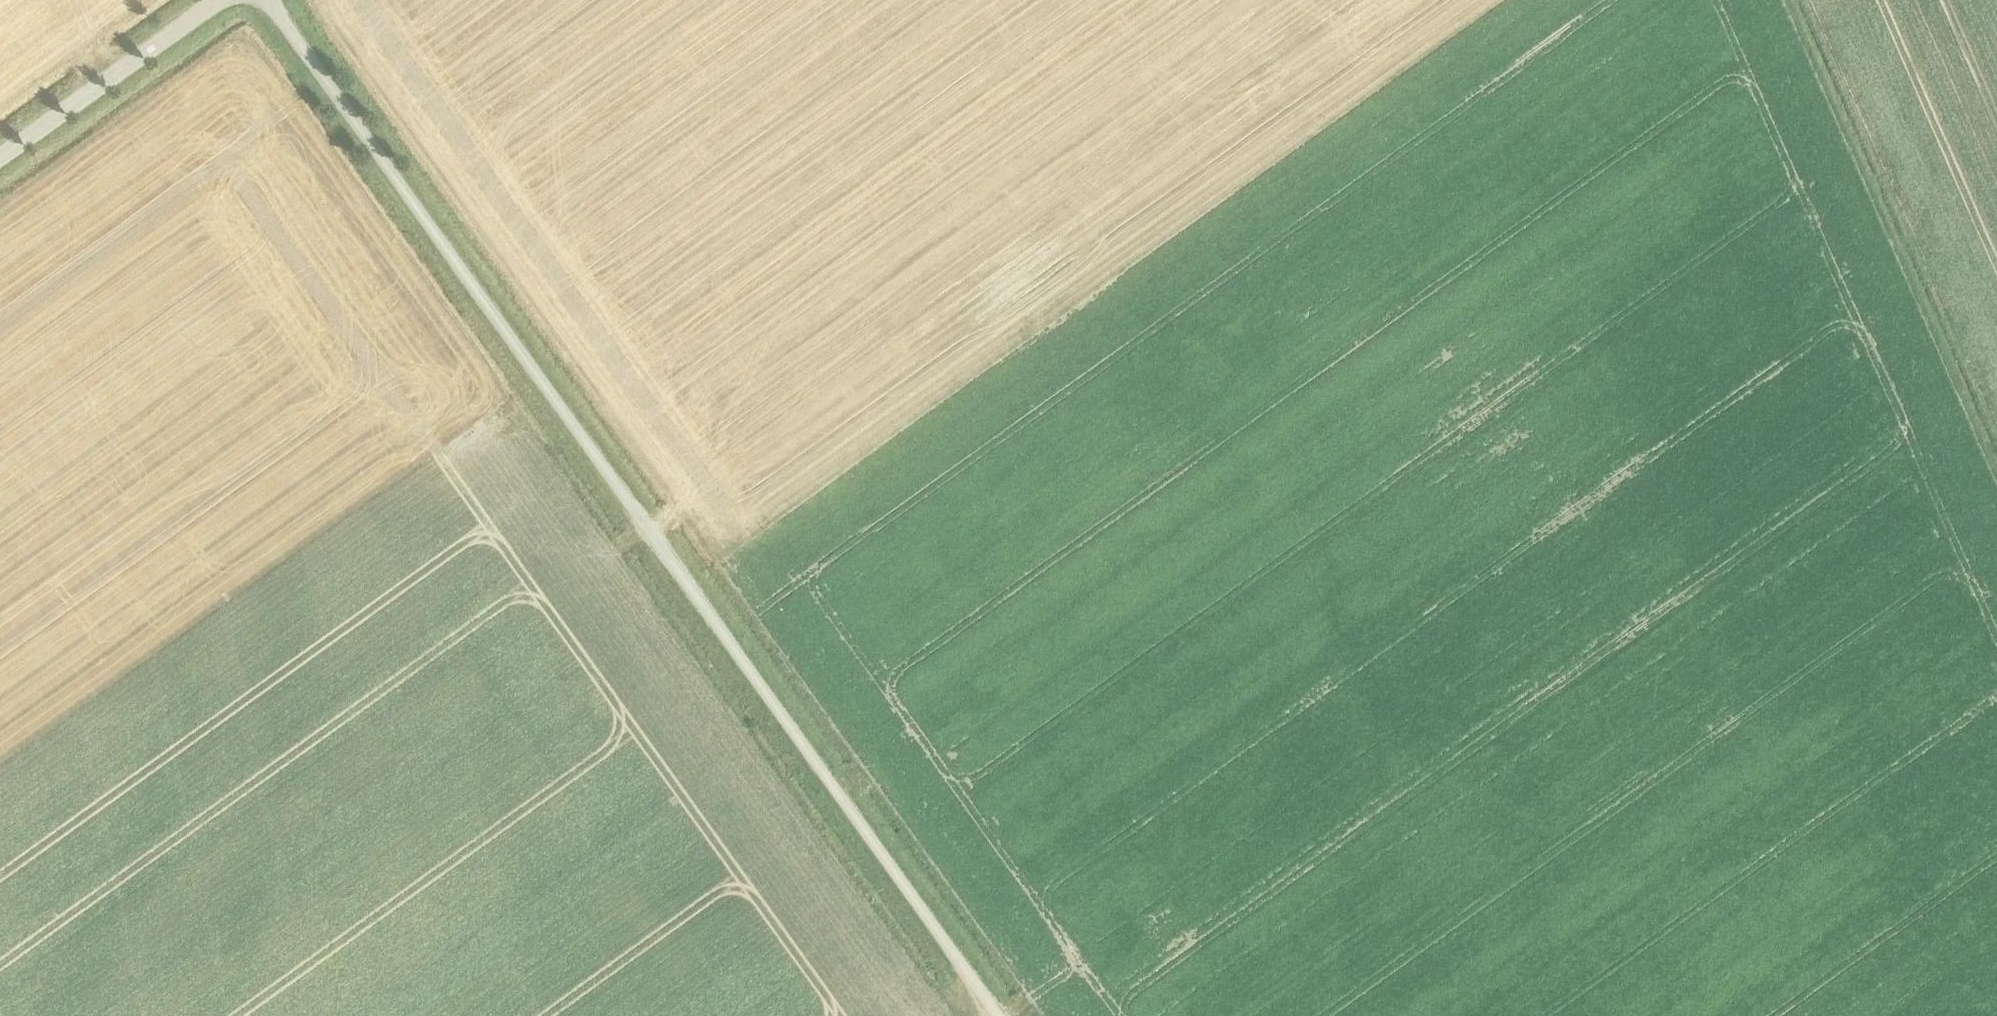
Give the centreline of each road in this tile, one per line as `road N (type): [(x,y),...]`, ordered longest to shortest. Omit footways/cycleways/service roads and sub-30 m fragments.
road 1 (unclassified): [(998,1015),(269,0)]
road 2 (unclassified): [(0,158),(220,0)]

